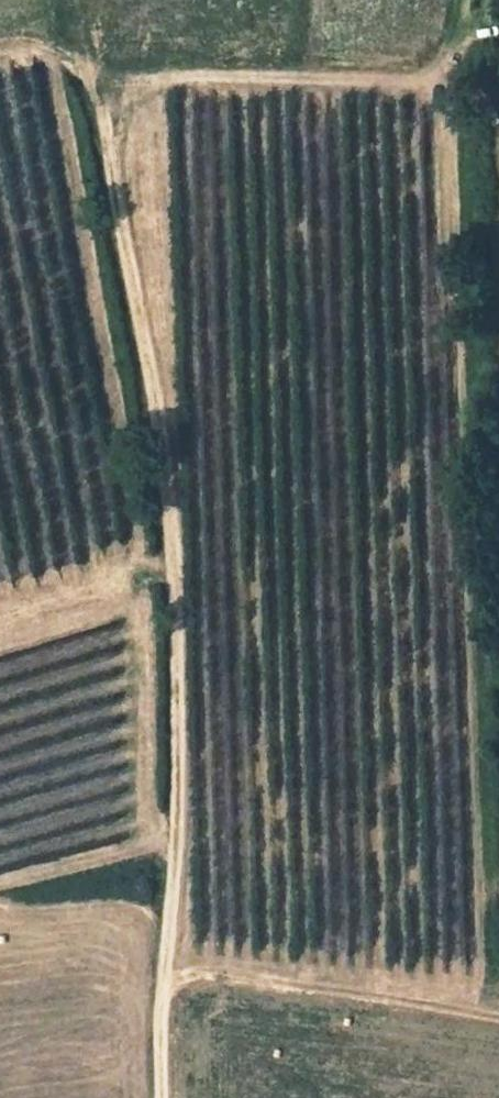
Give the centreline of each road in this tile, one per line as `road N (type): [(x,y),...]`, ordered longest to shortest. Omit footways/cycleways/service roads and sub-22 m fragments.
road 1 (track): [(176,1097),(187,837),(163,490),(95,121),(53,33),(0,42)]
road 2 (track): [(95,121),(142,83),(384,84),(442,98),(487,44),(498,42)]
road 3 (track): [(181,992),(498,1019)]

